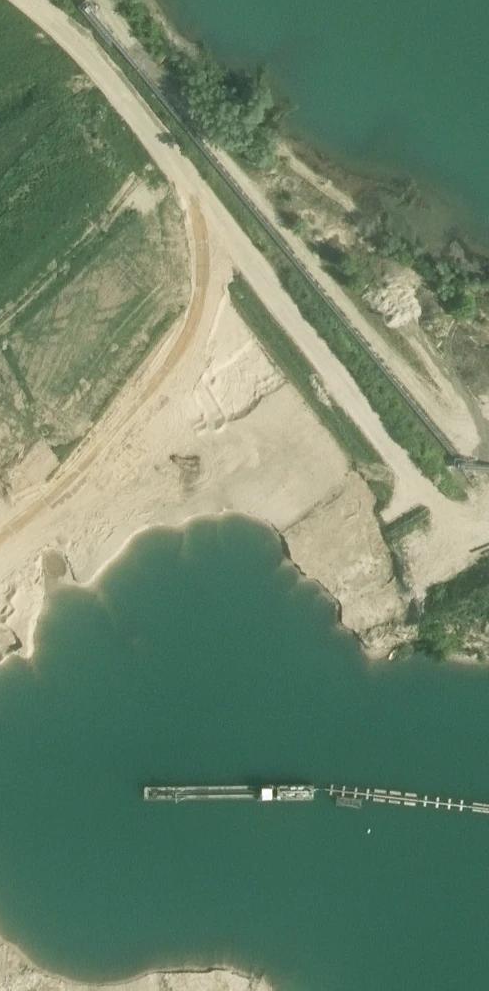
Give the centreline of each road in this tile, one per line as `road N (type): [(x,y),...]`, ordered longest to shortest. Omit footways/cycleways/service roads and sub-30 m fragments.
road 1 (unclassified): [(38,0),(78,32),(411,473),(402,510),(166,656),(155,673),(195,990)]

